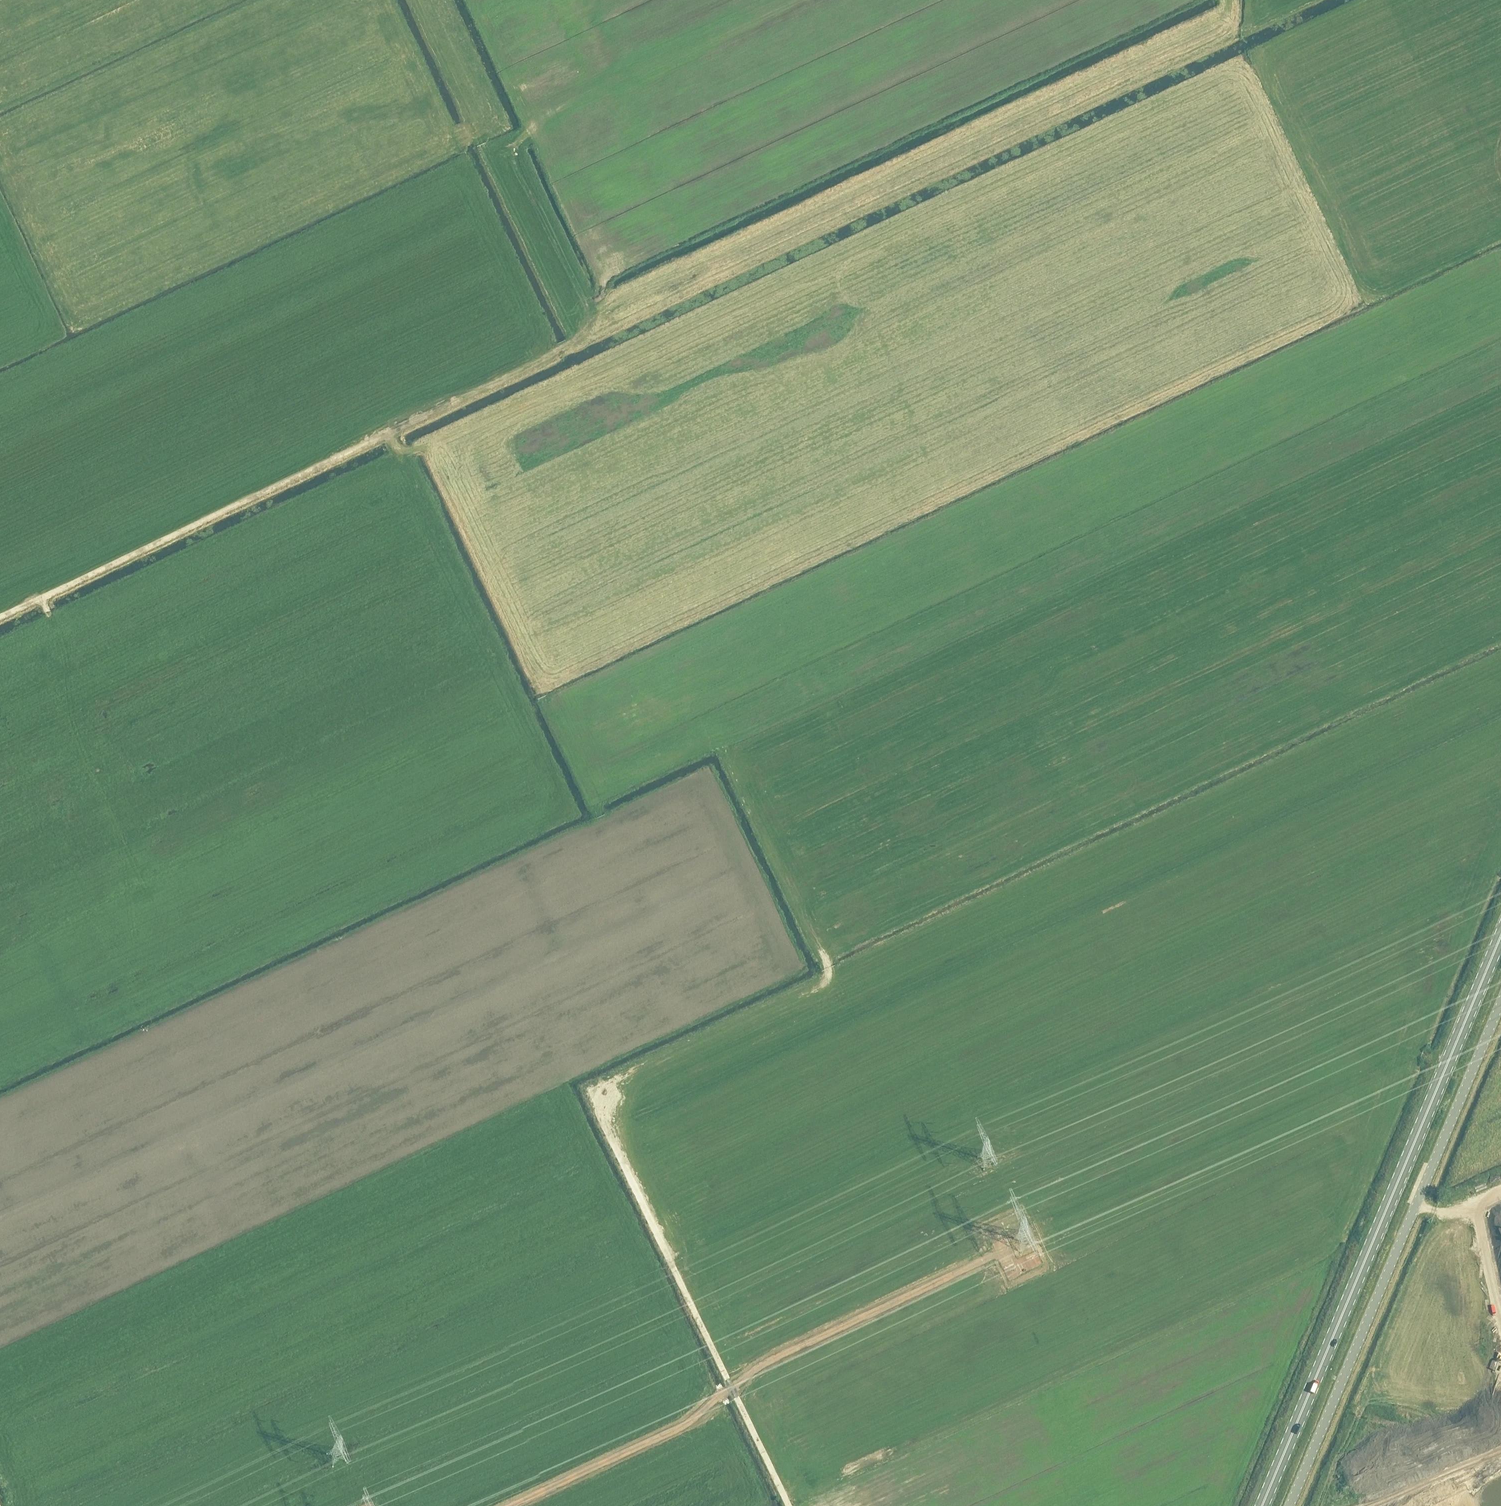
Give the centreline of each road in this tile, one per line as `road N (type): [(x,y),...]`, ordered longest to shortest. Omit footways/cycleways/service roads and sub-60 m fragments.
road 1 (primary): [(1262,1505),(1500,935)]
road 2 (unclassified): [(1289,1505),(1500,1001)]
road 3 (track): [(606,1122),(788,1505)]
road 4 (track): [(1375,1505),(1500,1452)]

